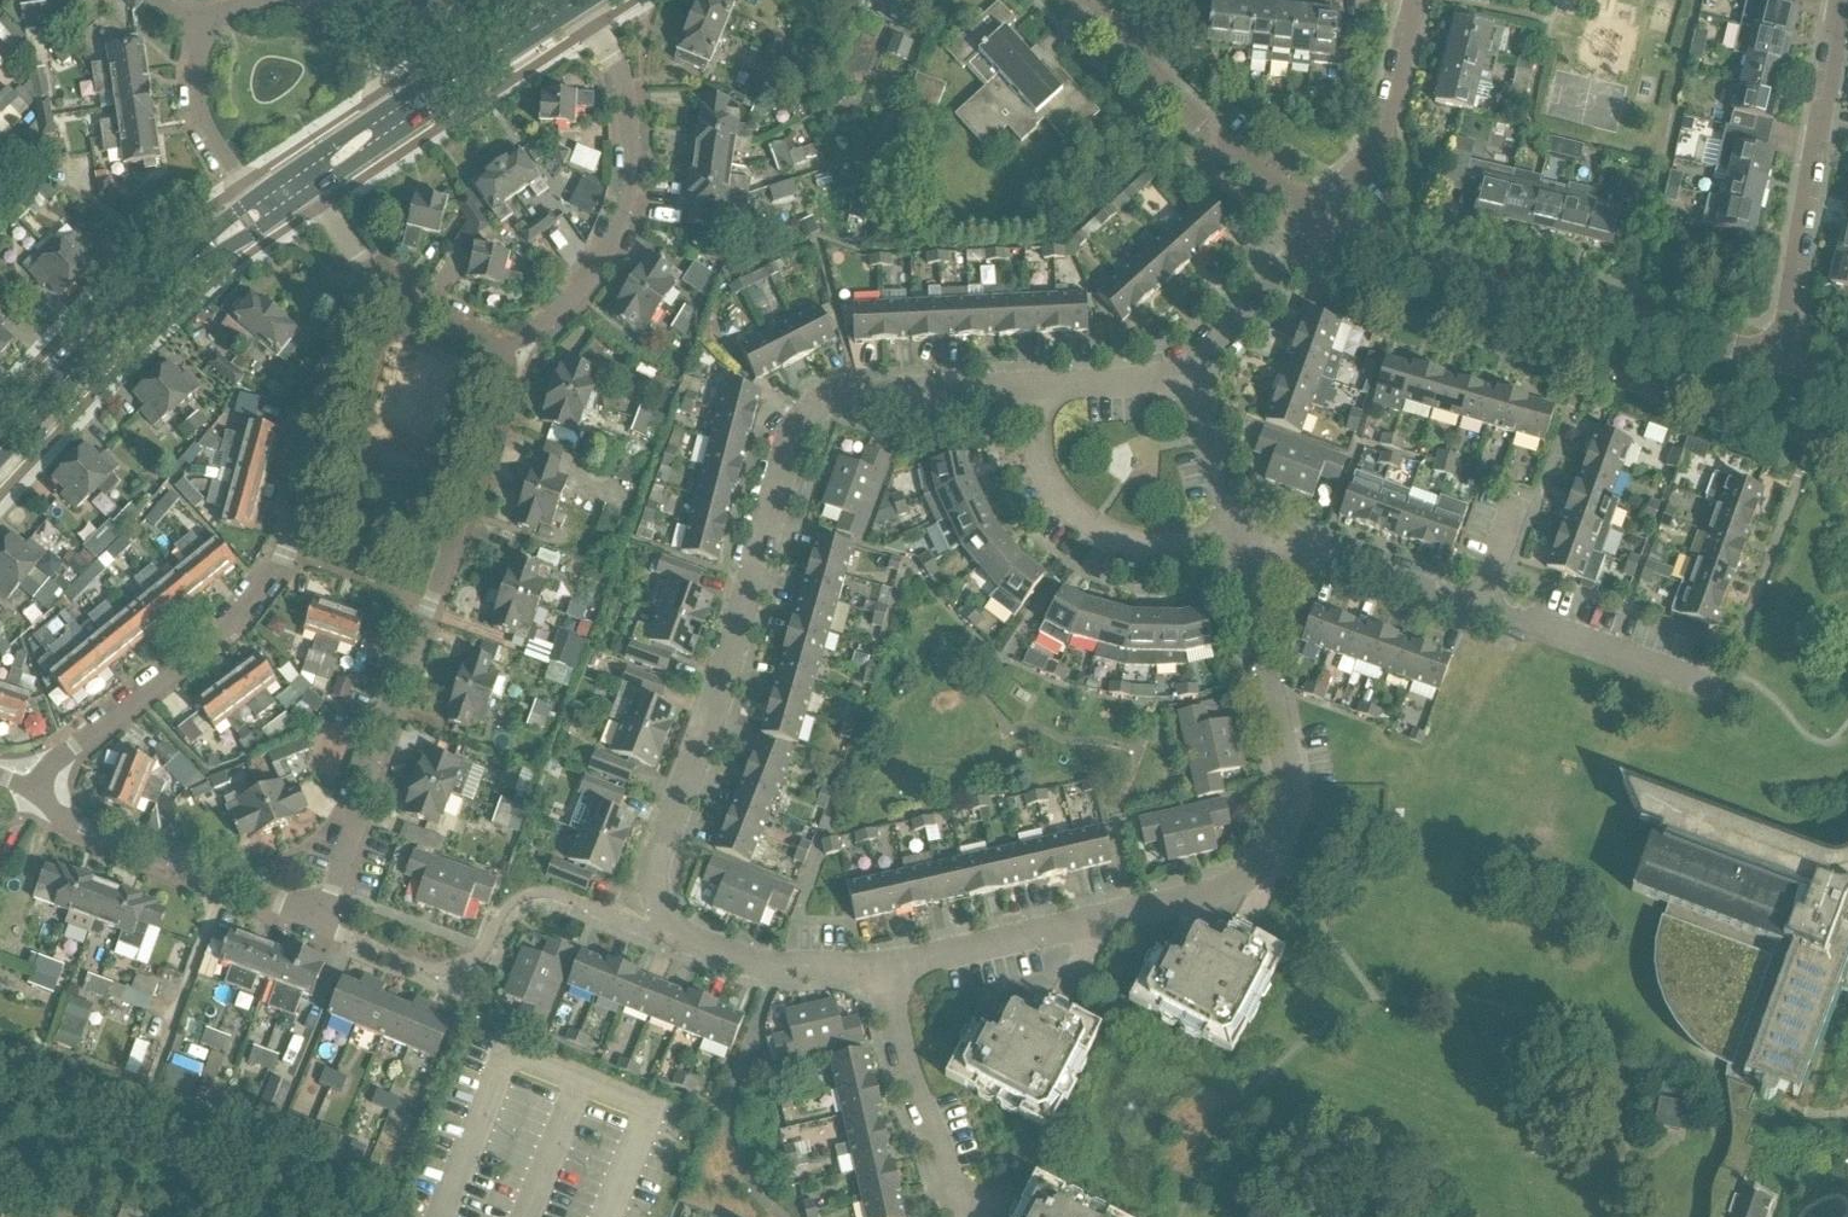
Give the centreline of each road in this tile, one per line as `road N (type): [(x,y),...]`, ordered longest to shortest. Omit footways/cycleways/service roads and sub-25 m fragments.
road 1 (residential): [(880,971),(754,964),(685,938),(658,904),(652,862),(754,587),(806,399),(1025,381)]
road 2 (residential): [(510,350),(496,420),(323,920),(86,831),(55,816),(43,795)]
road 3 (residential): [(880,971),(1209,891),(1273,864),(1294,789),(1235,530)]
road 4 (residential): [(43,795),(51,766),(82,736),(268,589),(287,554),(364,285)]
road 5 (residential): [(1778,360),(1355,233),(1327,215)]
road 6 (residential): [(573,3),(630,98),(634,170),(613,243),(577,305),(510,350)]
road 7 (residential): [(1778,360),(1839,0)]
road 8 (tertiary): [(261,211),(121,323),(0,454)]
road 9 (residential): [(1327,215),(1205,129),(1088,0)]
road 10 (residential): [(1235,530),(1158,549),(1117,539),(1084,518),(1043,468),(1025,381)]
road 11 (residential): [(1482,601),(1259,527),(1235,530)]
road 12 (residential): [(1726,686),(1482,601)]
road 13 (residential): [(958,1216),(880,971)]
road 14 (residential): [(1327,215),(1343,185),(1376,153),(1415,0)]
road 15 (residential): [(1482,601),(1520,494),(1542,498),(1574,409)]
road 16 (tertiary): [(573,3),(397,117)]
road 17 (residential): [(204,31),(190,91),(196,119),(261,211)]
road 18 (residential): [(1198,364),(1327,215)]
road 19 (residential): [(1025,381),(1198,364)]
road 20 (residential): [(1235,530),(1198,364)]
road 21 (residential): [(364,285),(401,289),(510,350)]
road 22 (residential): [(364,285),(306,180)]

